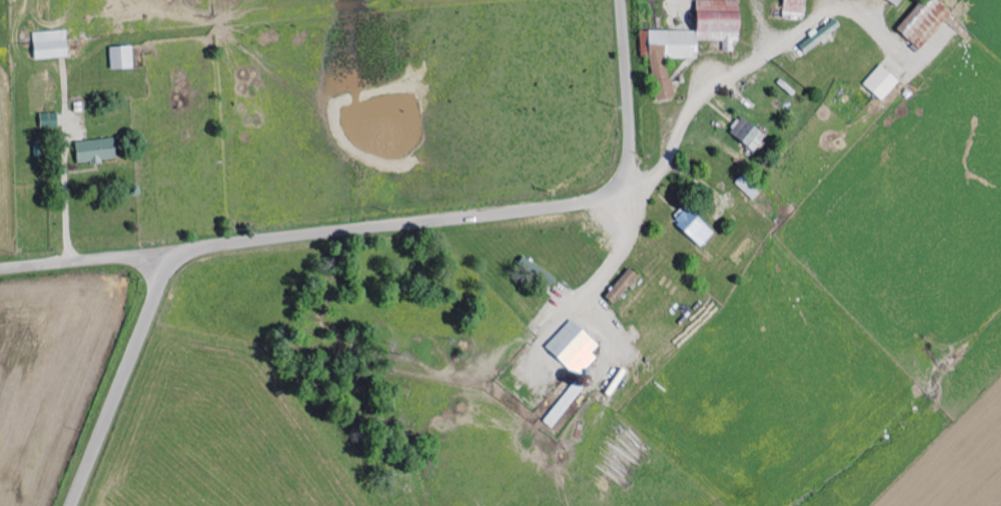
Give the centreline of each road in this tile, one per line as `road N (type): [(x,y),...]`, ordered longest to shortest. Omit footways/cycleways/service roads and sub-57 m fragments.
road 1 (residential): [(71,505),(177,252),(571,206),(613,189),(631,138),(622,0)]
road 2 (residential): [(177,252),(0,269)]

